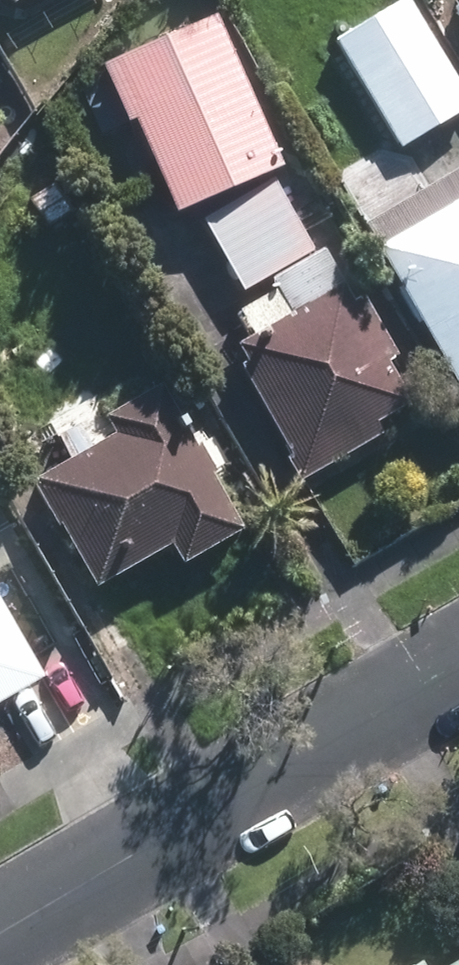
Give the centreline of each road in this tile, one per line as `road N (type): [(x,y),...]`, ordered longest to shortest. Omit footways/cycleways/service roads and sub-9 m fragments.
road 1 (residential): [(458,668),(0,934)]

